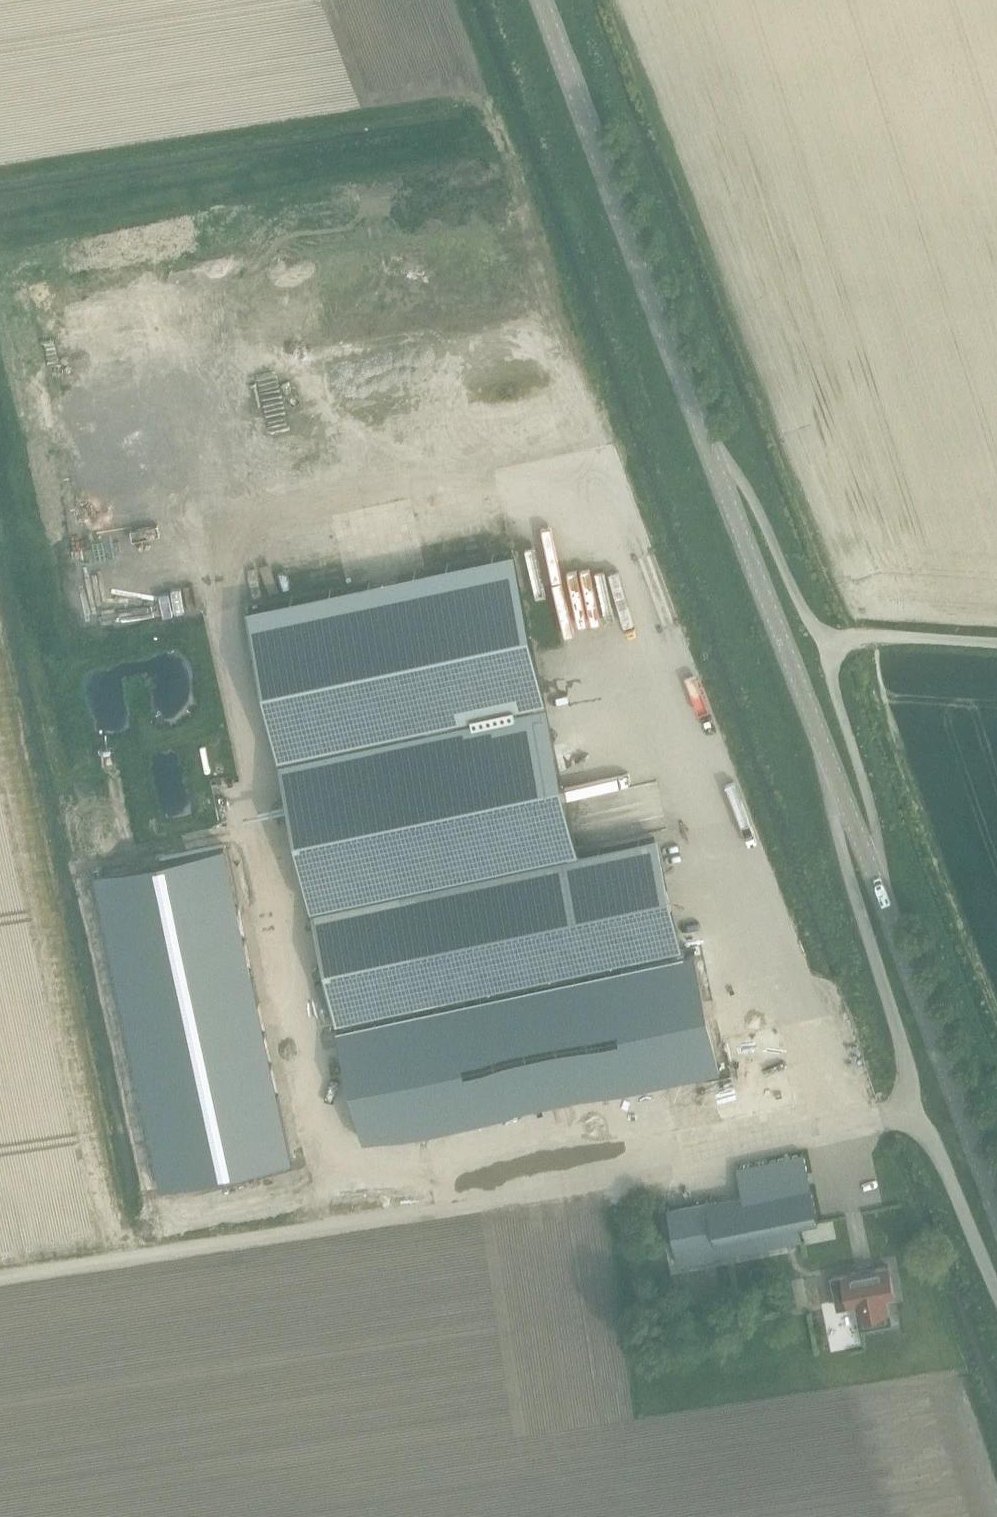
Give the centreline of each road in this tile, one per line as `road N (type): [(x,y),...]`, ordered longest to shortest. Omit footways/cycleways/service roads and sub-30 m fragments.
road 1 (tertiary): [(996,1213),(540,0)]
road 2 (track): [(0,1278),(656,1176)]

